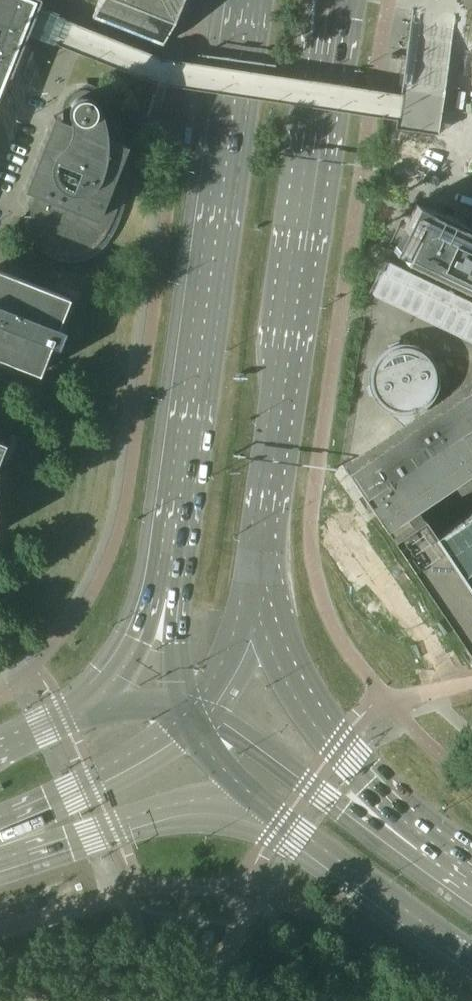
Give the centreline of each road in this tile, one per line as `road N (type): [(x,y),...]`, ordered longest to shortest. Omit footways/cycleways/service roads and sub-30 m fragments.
road 1 (primary): [(251,0),(167,588)]
road 2 (primary): [(262,572),(313,126)]
road 3 (primary): [(408,839),(299,684),(272,626),(262,572)]
road 4 (secondary): [(0,849),(184,809),(283,819)]
road 5 (secondary): [(408,839),(326,798),(192,710)]
road 6 (primary): [(283,819),(471,957)]
road 7 (secondary): [(0,829),(132,754),(192,710)]
road 8 (secondary): [(167,588),(116,672),(62,720)]
road 9 (secondary): [(192,710),(230,656),(262,572)]
road 10 (primary): [(192,710),(224,769),(283,819)]
road 11 (secondary): [(192,710),(134,705),(62,720)]
road 12 (primary): [(313,126),(344,0)]
road 13 (primary): [(313,126),(306,0)]
road 14 (primary): [(167,588),(192,710)]

